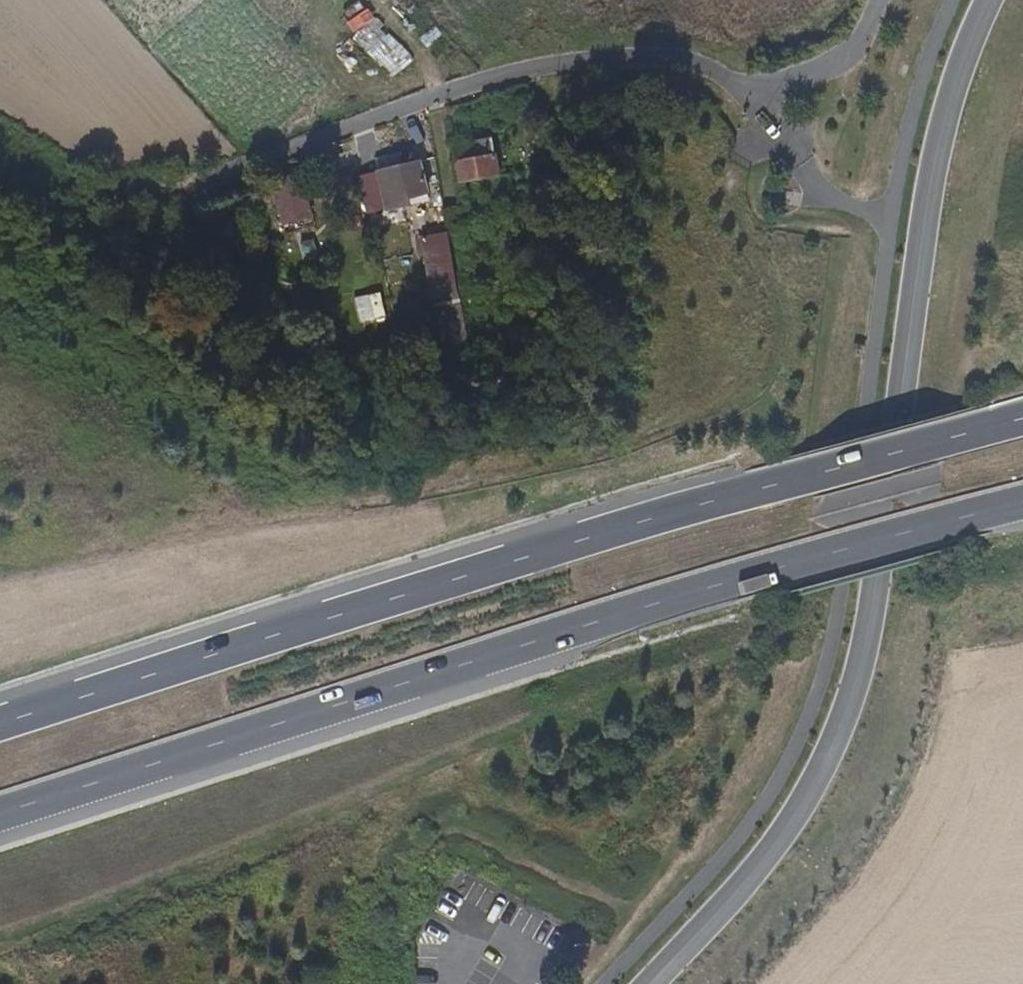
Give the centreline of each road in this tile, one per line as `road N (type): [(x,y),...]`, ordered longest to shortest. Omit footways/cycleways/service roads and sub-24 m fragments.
road 1 (tertiary): [(991,0),(925,211),(866,662),(828,761),(762,867),(648,983)]
road 2 (trunk): [(0,813),(596,623),(1022,504)]
road 3 (trunk): [(1022,420),(592,538),(0,726)]

